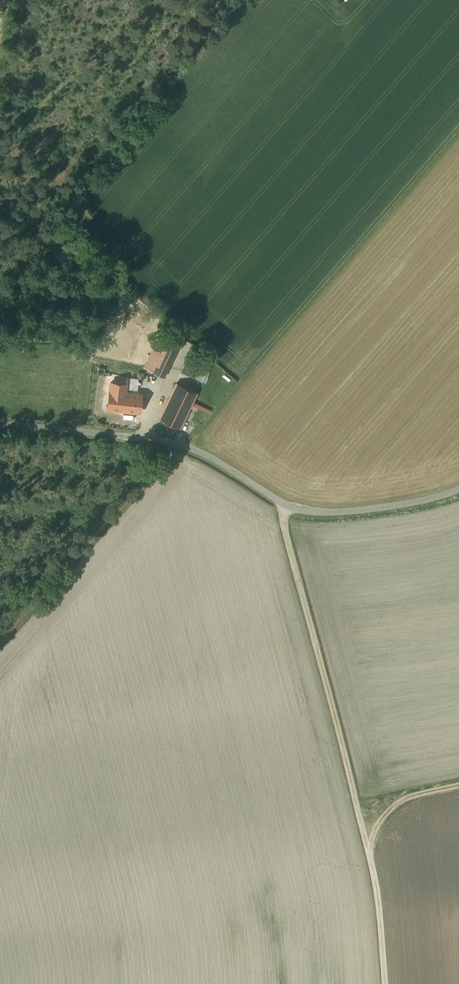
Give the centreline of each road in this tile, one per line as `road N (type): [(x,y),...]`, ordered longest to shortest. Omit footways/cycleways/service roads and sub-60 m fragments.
road 1 (unclassified): [(458,491),(401,508),(300,512),(198,453),(163,443),(0,425)]
road 2 (track): [(183,449),(458,126)]
road 3 (track): [(372,860),(285,536),(285,505)]
road 4 (track): [(387,983),(375,830),(398,803),(458,787)]

